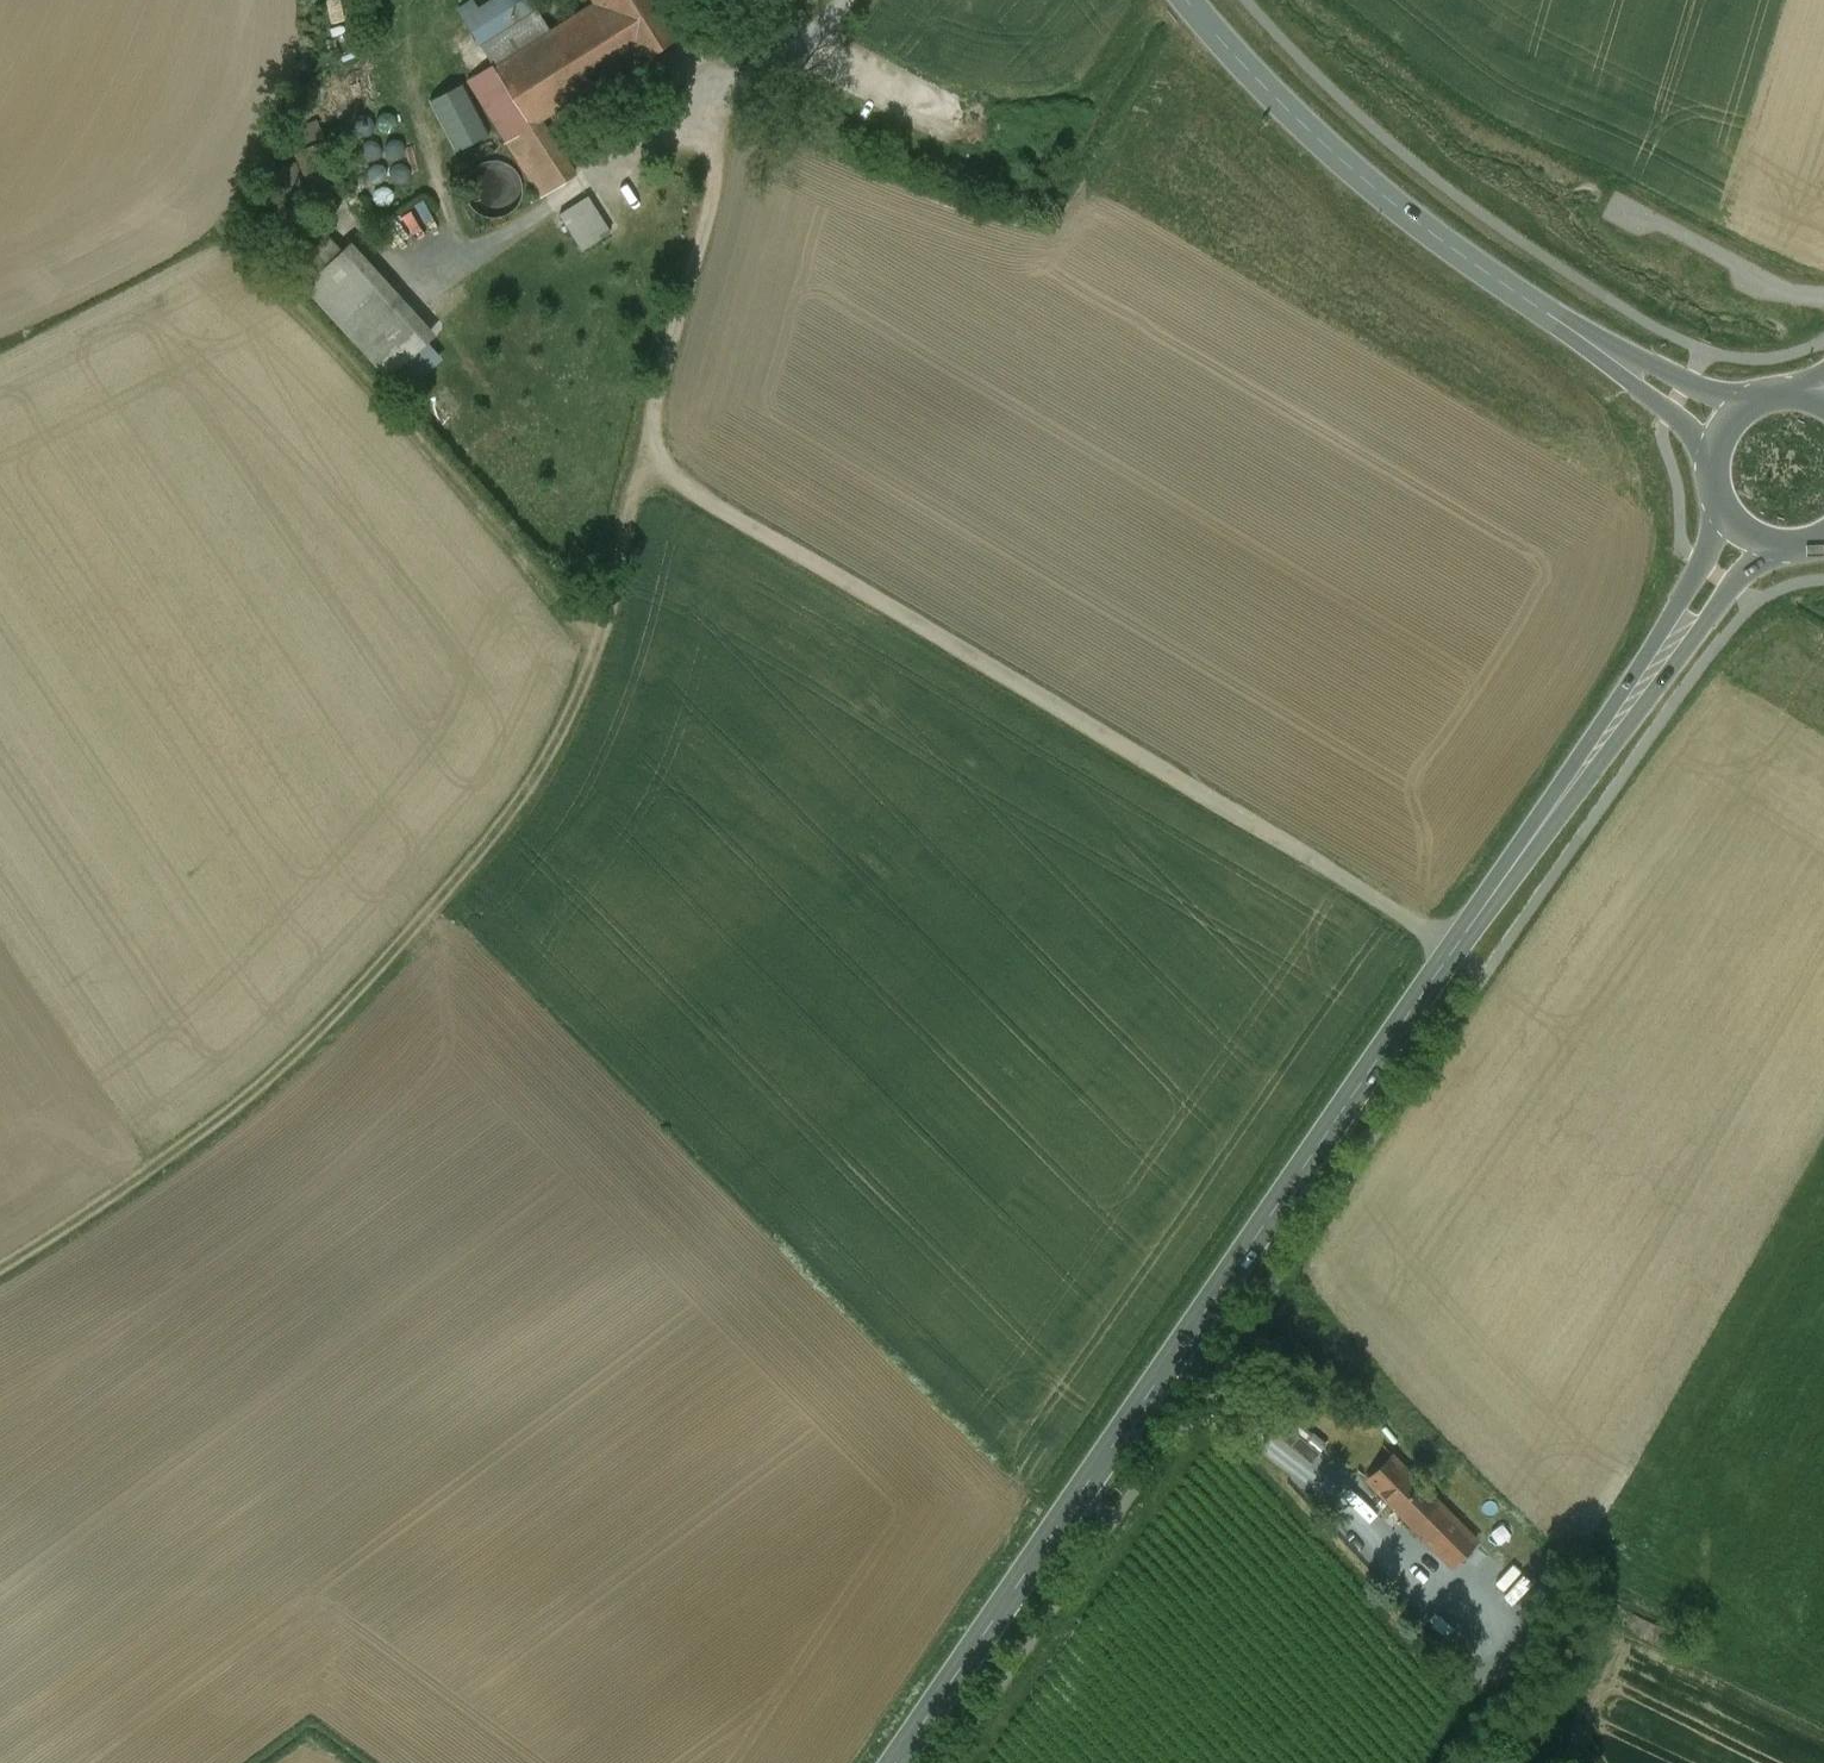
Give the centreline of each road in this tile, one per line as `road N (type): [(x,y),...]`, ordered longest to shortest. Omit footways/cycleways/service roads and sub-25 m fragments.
road 1 (secondary): [(1747,535),(895,1762)]
road 2 (track): [(653,465),(640,481),(591,673),(520,805),(268,1081),(143,1176),(0,1262)]
road 3 (secondary): [(1723,429),(1413,219),(1297,119),(1188,0)]

